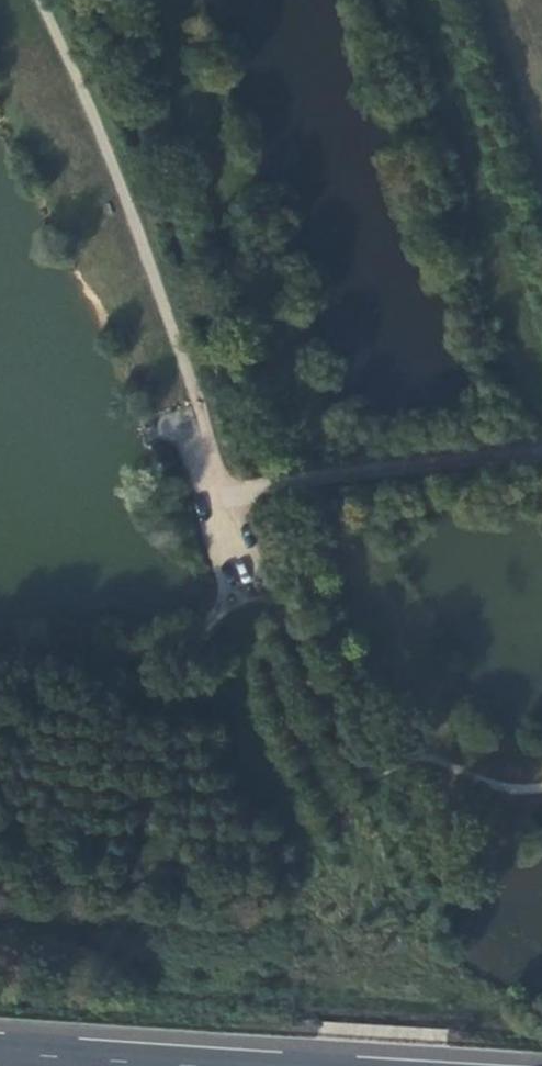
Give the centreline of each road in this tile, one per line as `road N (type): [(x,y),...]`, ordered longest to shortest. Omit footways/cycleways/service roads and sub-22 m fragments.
road 1 (unclassified): [(541,441),(218,483)]
road 2 (trunk): [(152,1065),(0,1055)]

